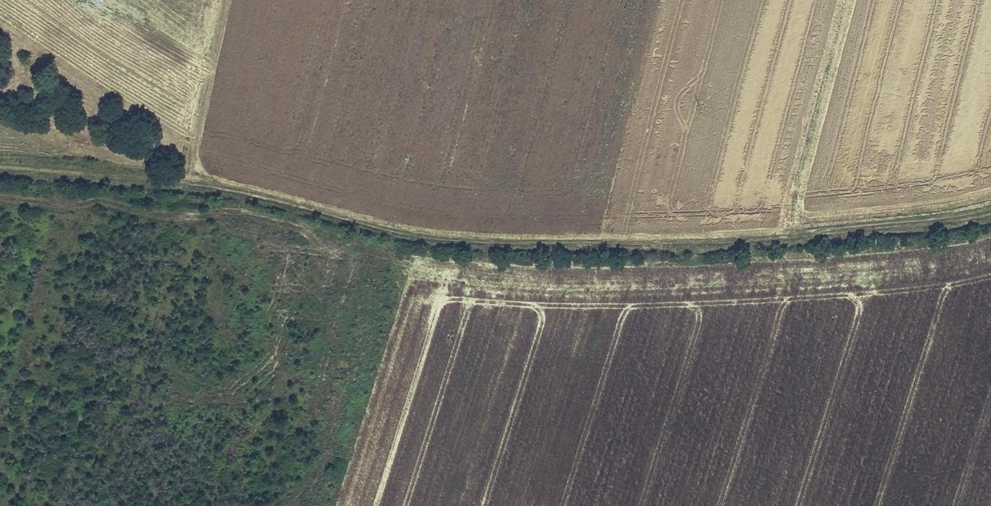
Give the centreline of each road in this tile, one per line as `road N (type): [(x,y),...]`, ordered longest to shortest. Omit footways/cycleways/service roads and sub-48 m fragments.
road 1 (track): [(990,214),(717,242),(528,242),(436,236),(236,190),(0,168)]

